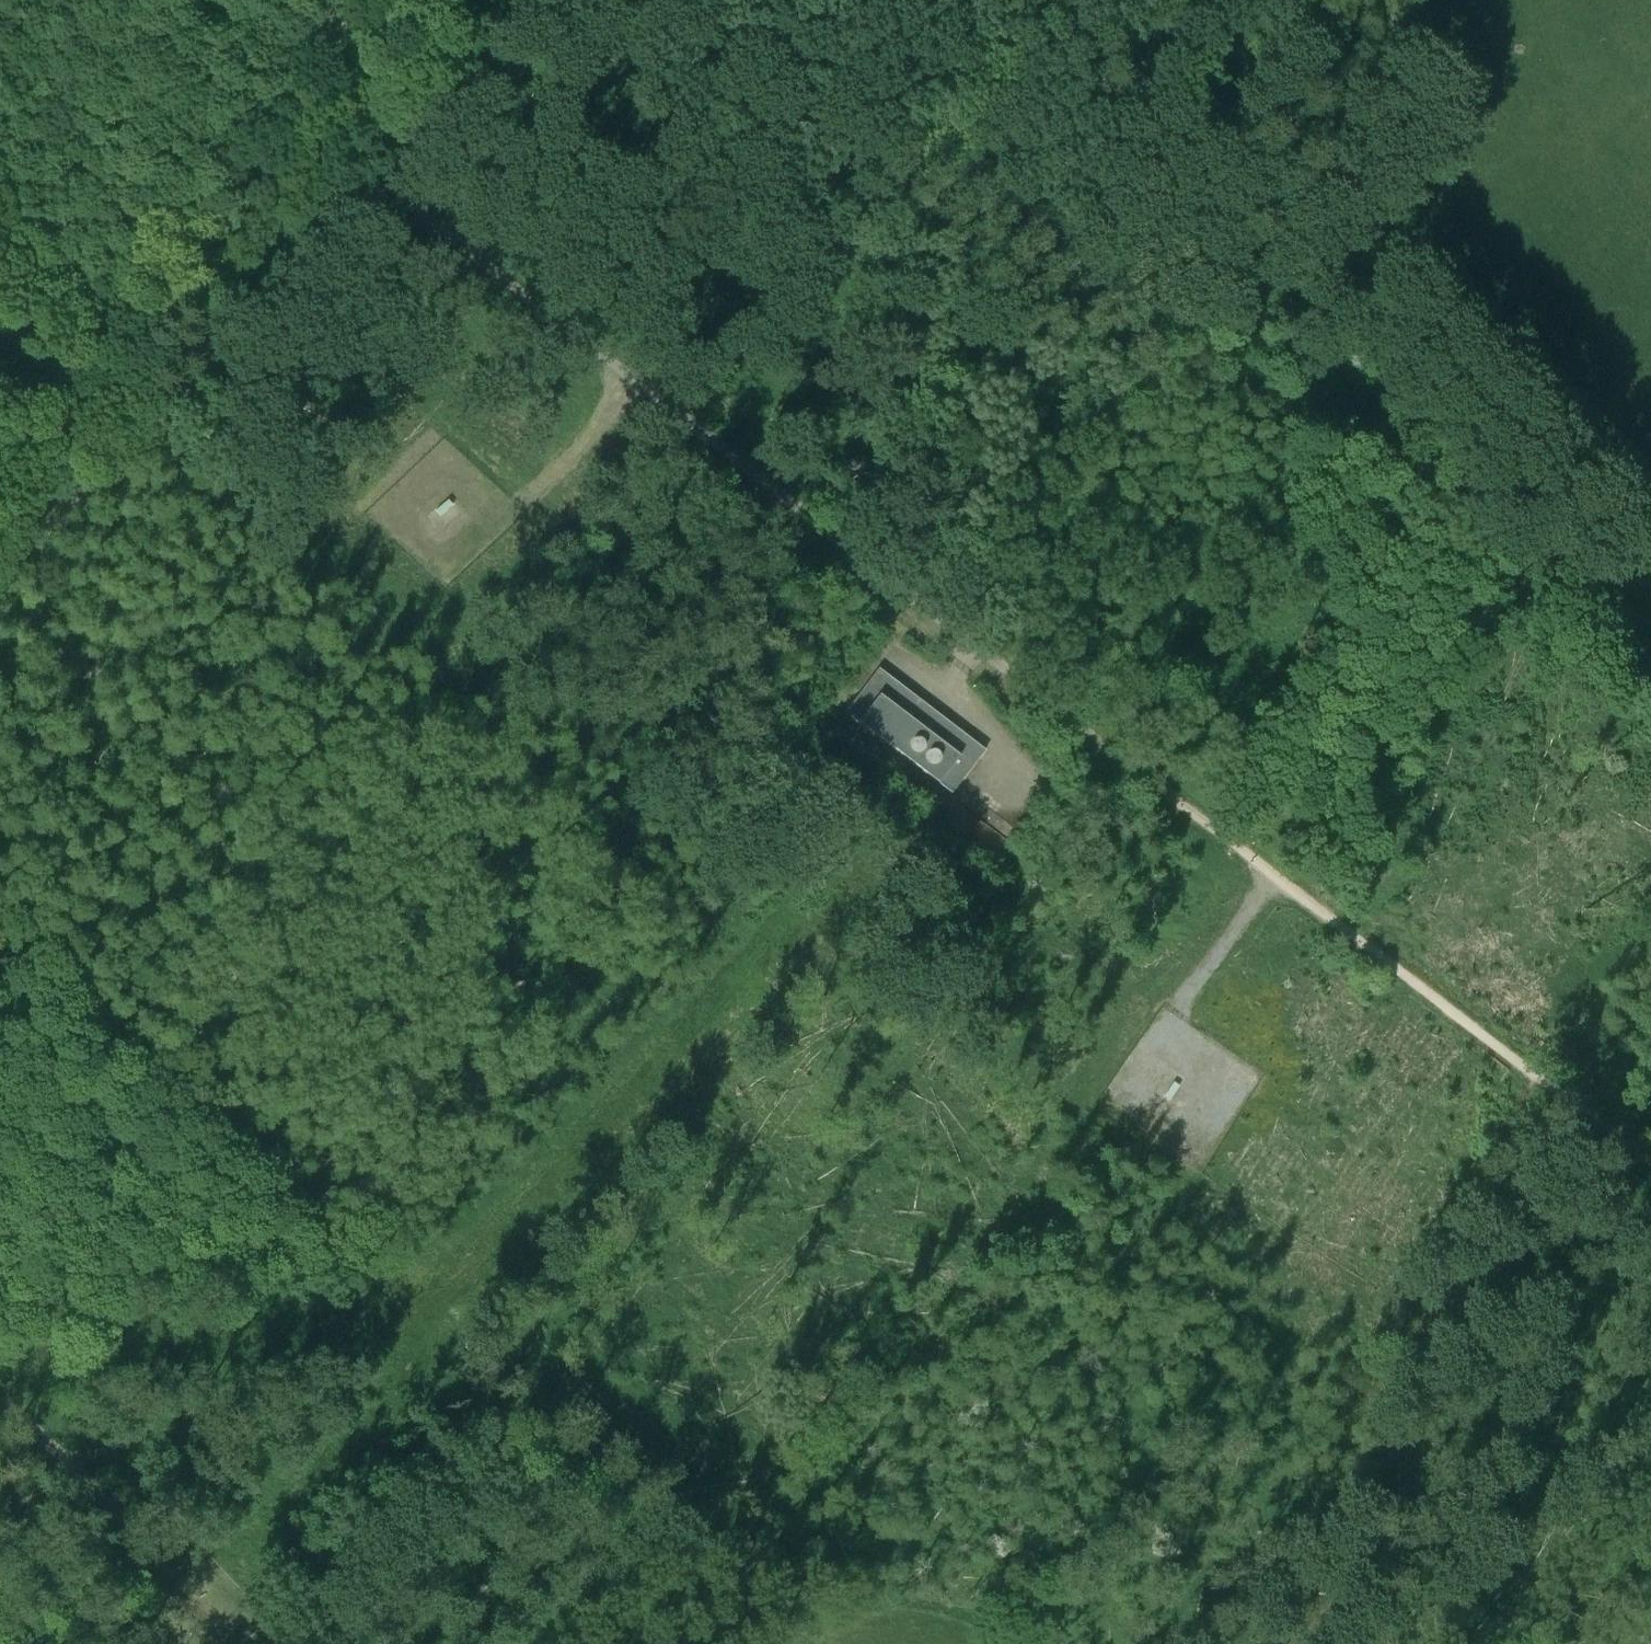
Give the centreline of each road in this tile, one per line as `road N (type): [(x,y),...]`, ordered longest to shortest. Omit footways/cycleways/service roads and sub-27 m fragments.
road 1 (track): [(377,190),(407,203),(986,655),(1145,790),(1650,1163)]
road 2 (track): [(0,573),(377,190)]
road 3 (track): [(555,0),(377,190)]
road 4 (track): [(0,1403),(42,1435),(175,1582)]

